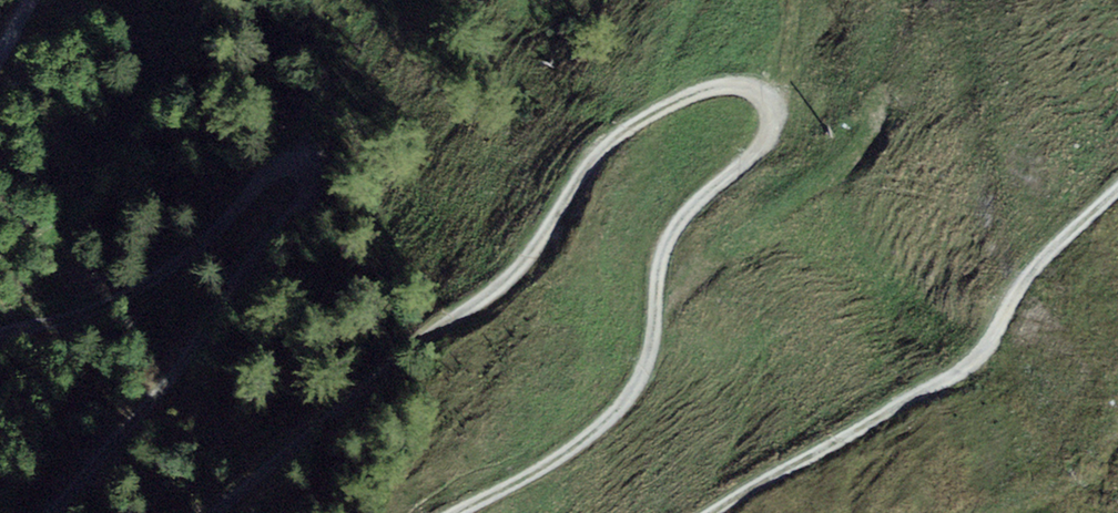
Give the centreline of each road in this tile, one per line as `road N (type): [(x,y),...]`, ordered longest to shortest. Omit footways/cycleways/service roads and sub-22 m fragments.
road 1 (track): [(56,512),(183,362),(305,198),(316,161),(288,157),(165,272),(100,310),(0,335)]
road 2 (track): [(772,112),(754,93),(724,87),(619,132),(508,279),(411,340),(341,410),(203,512)]
road 3 (track): [(772,112),(771,135),(685,218),(663,256),(638,384),(618,412),(512,486),(457,512)]
road 4 (track): [(709,512),(974,361),(1012,300),(1117,192)]

